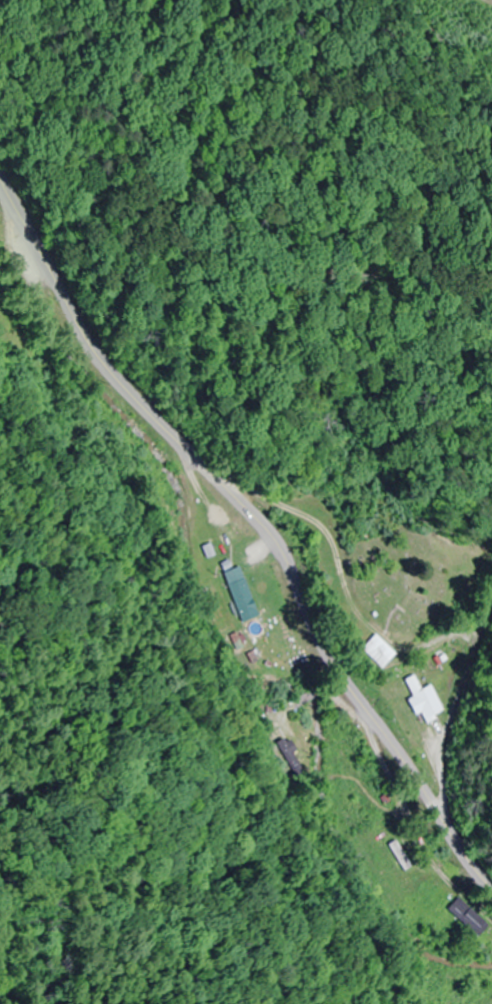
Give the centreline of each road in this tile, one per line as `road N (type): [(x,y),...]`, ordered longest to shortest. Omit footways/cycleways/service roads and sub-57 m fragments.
road 1 (tertiary): [(491,888),(331,658),(273,537),(95,348),(0,173)]

